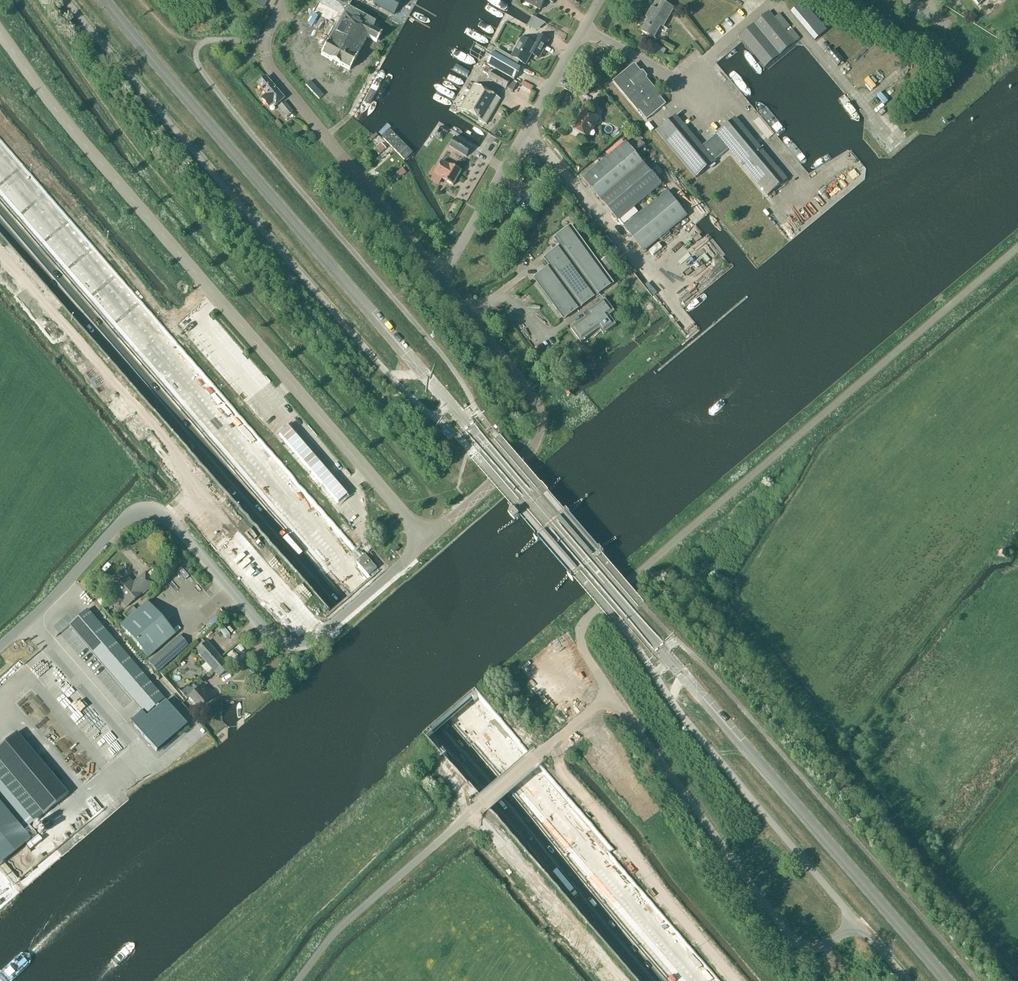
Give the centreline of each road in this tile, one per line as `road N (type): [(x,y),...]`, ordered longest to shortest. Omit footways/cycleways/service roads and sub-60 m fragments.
road 1 (tertiary): [(947,980),(105,0)]
road 2 (motorway): [(698,980),(0,175)]
road 3 (motorway): [(0,214),(666,980)]
road 4 (unclassified): [(427,541),(81,143),(0,35)]
road 5 (unclassified): [(609,691),(581,644),(585,619),(1017,246)]
road 6 (unclassified): [(0,646),(134,514),(165,515),(271,635),(292,644),(315,638),(427,541)]
road 7 (unclassified): [(907,980),(860,926),(828,945),(790,937),(609,691)]
road 8 (unclassified): [(299,980),(368,907),(609,691)]
road 9 (unclassified): [(427,541),(534,445),(540,425),(535,402),(438,277)]
road 10 (unclassified): [(438,277),(267,62),(266,42),(287,0)]
road 11 (residential): [(438,277),(602,0)]

